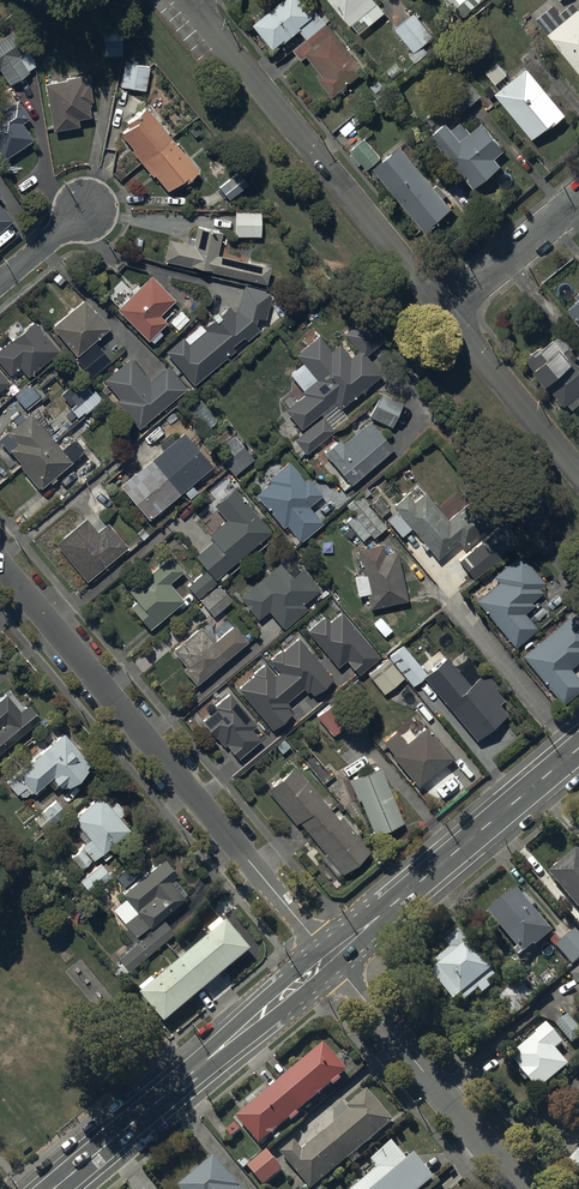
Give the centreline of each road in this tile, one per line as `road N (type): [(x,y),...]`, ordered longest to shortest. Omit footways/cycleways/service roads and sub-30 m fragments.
road 1 (unclassified): [(330,958),(0,564)]
road 2 (residential): [(445,311),(189,0)]
road 3 (tertiary): [(330,958),(54,1188)]
road 4 (tertiary): [(578,748),(330,958)]
road 5 (unclassified): [(523,1188),(330,958)]
road 6 (residential): [(578,474),(445,311)]
road 7 (residential): [(578,201),(445,311)]

